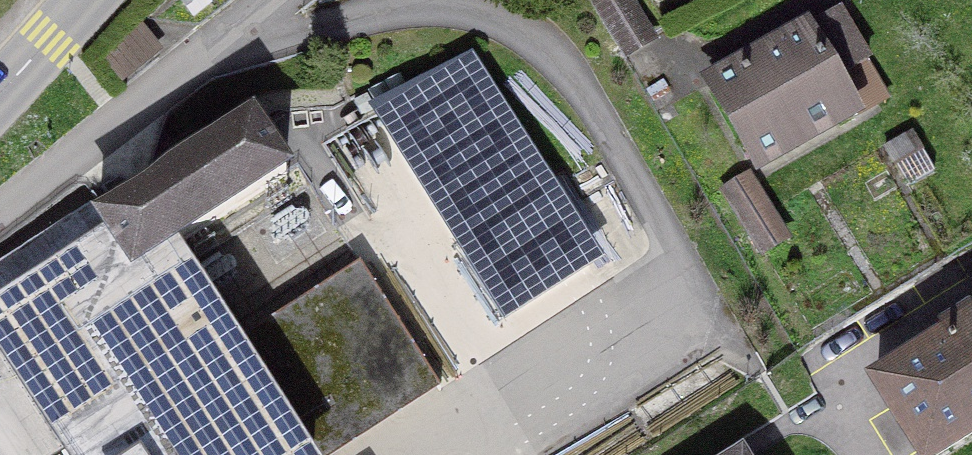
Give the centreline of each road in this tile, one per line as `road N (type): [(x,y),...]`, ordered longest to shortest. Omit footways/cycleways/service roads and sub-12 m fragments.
road 1 (unclassified): [(282,0),(0,214)]
road 2 (secondary): [(0,94),(86,0)]

